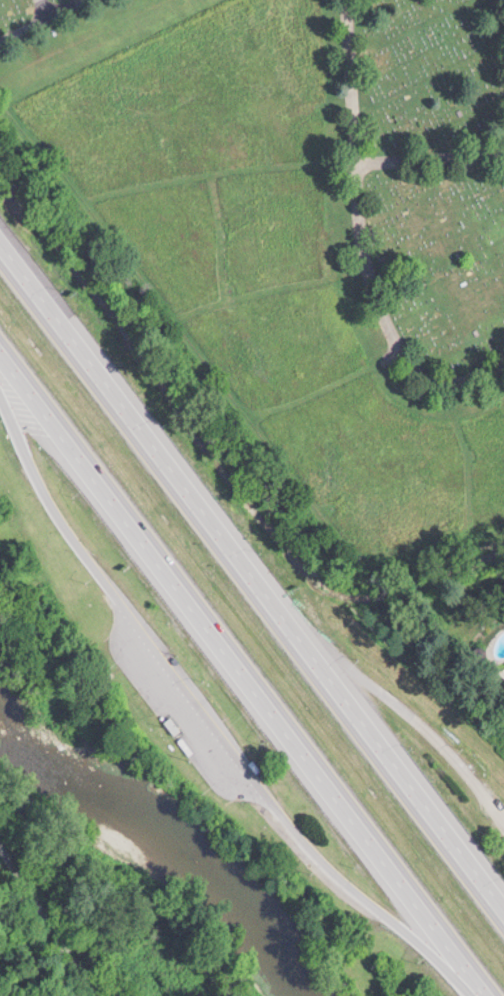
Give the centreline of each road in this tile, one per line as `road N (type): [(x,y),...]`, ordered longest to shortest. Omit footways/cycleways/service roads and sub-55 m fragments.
road 1 (motorway): [(503,905),(0,228)]
road 2 (motorway): [(0,346),(487,995)]
road 3 (motorway): [(274,807),(340,879),(471,995)]
road 4 (motorway): [(495,810),(430,734),(312,642)]
road 5 (motorway): [(0,395),(46,496),(111,591)]

